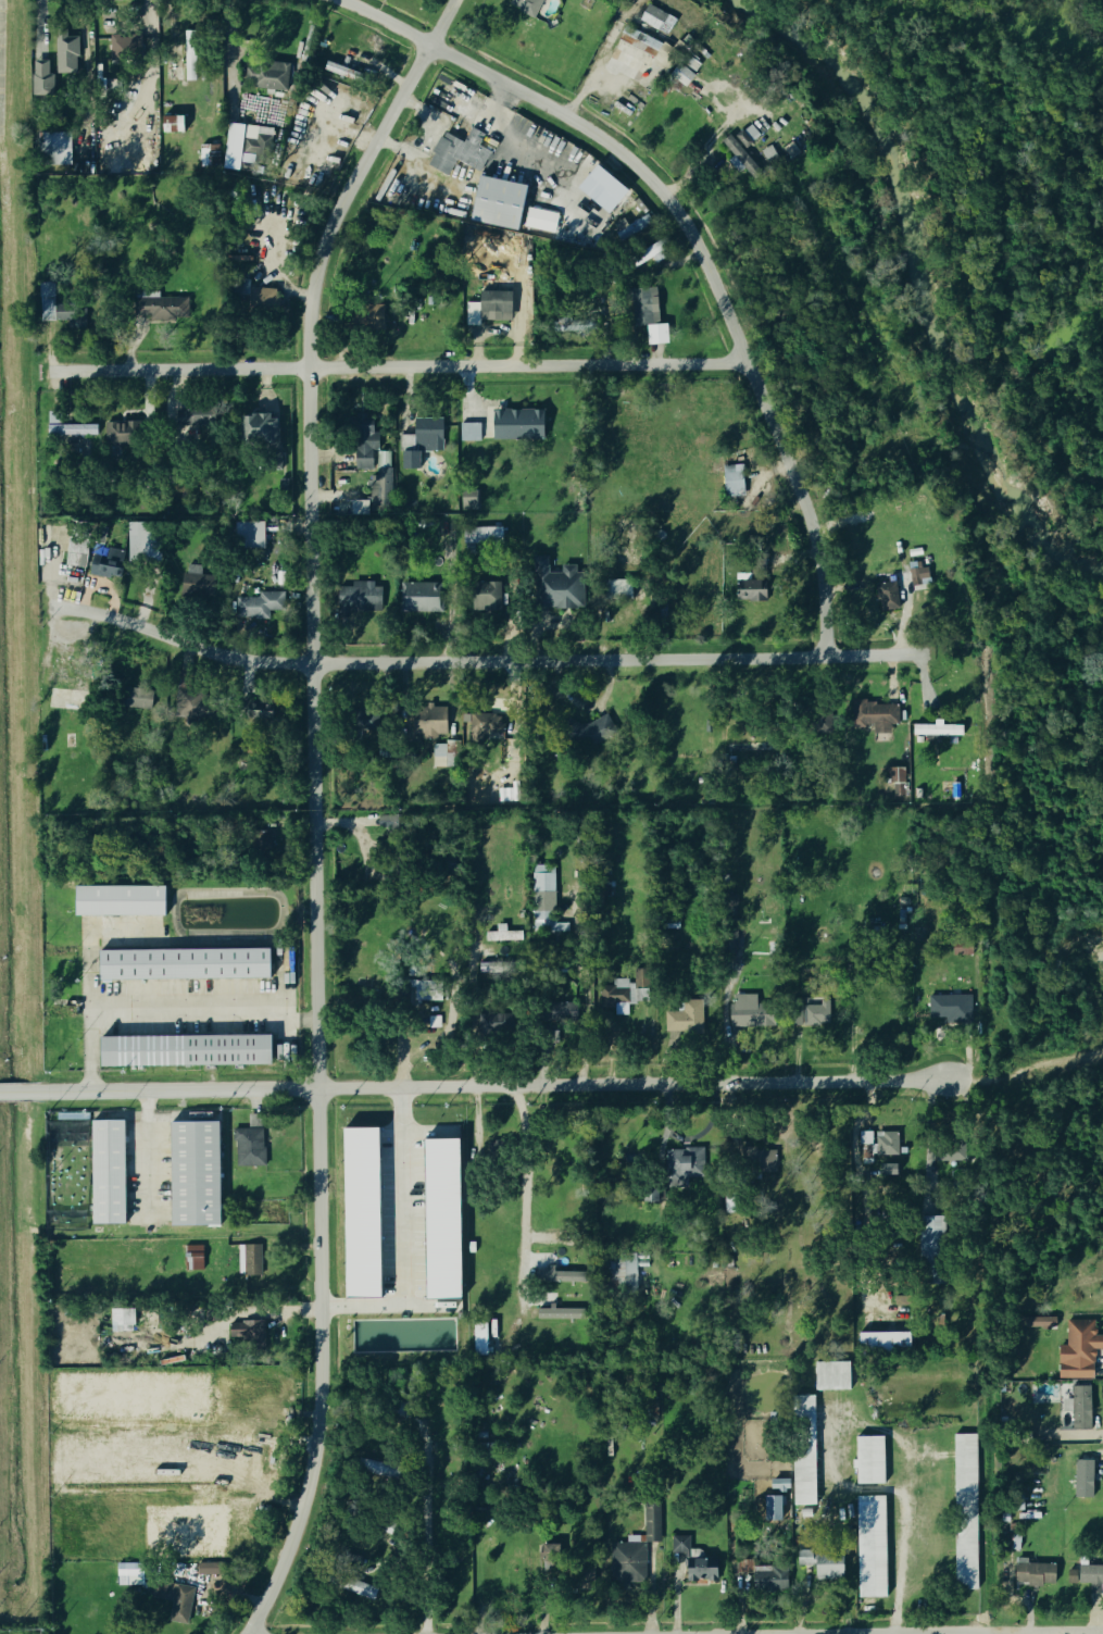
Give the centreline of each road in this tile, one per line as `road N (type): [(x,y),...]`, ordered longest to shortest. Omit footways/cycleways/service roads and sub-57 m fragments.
road 1 (residential): [(246,1633),(272,1591),(302,1506),(323,1368),(310,316),(321,255),(344,198),(455,0)]
road 2 (residential): [(0,1093),(948,1081)]
road 3 (residential): [(50,607),(123,621),(223,656),(279,663),(928,656)]
road 4 (residential): [(825,658),(813,524),(678,212),(584,126),(346,0)]
road 5 (residential): [(48,371),(748,363)]
road 6 (residential): [(889,1633),(1102,1631)]

